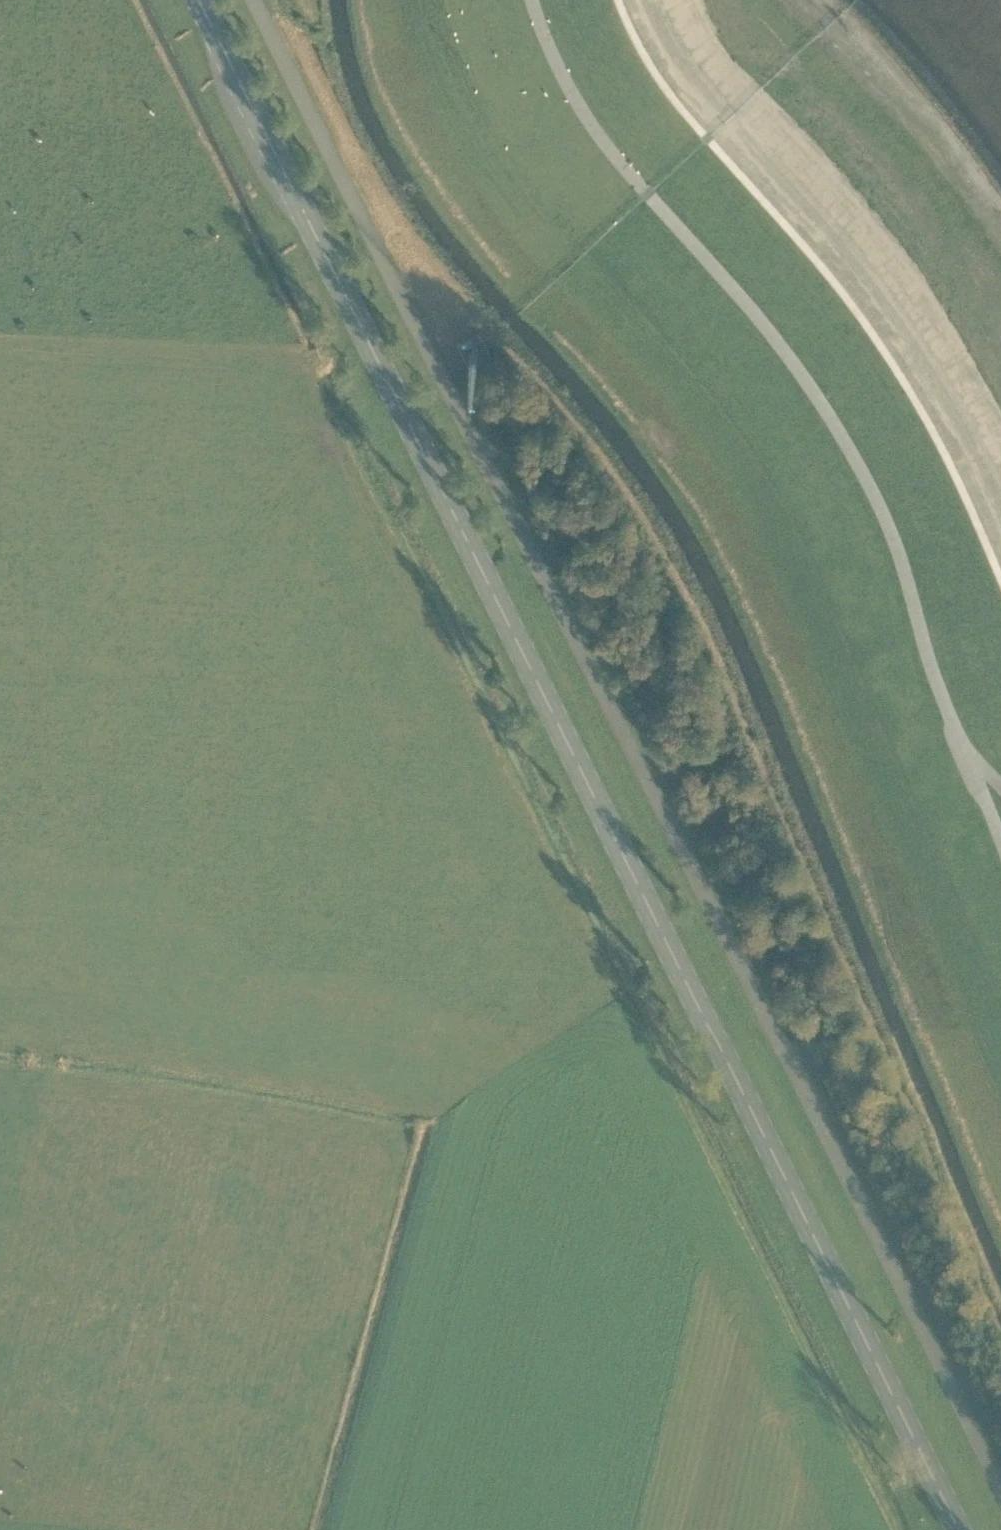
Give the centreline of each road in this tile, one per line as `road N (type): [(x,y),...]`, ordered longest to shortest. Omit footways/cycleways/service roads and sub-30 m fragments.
road 1 (secondary): [(958,1529),(201,0)]
road 2 (unclassified): [(1000,1490),(255,0)]

